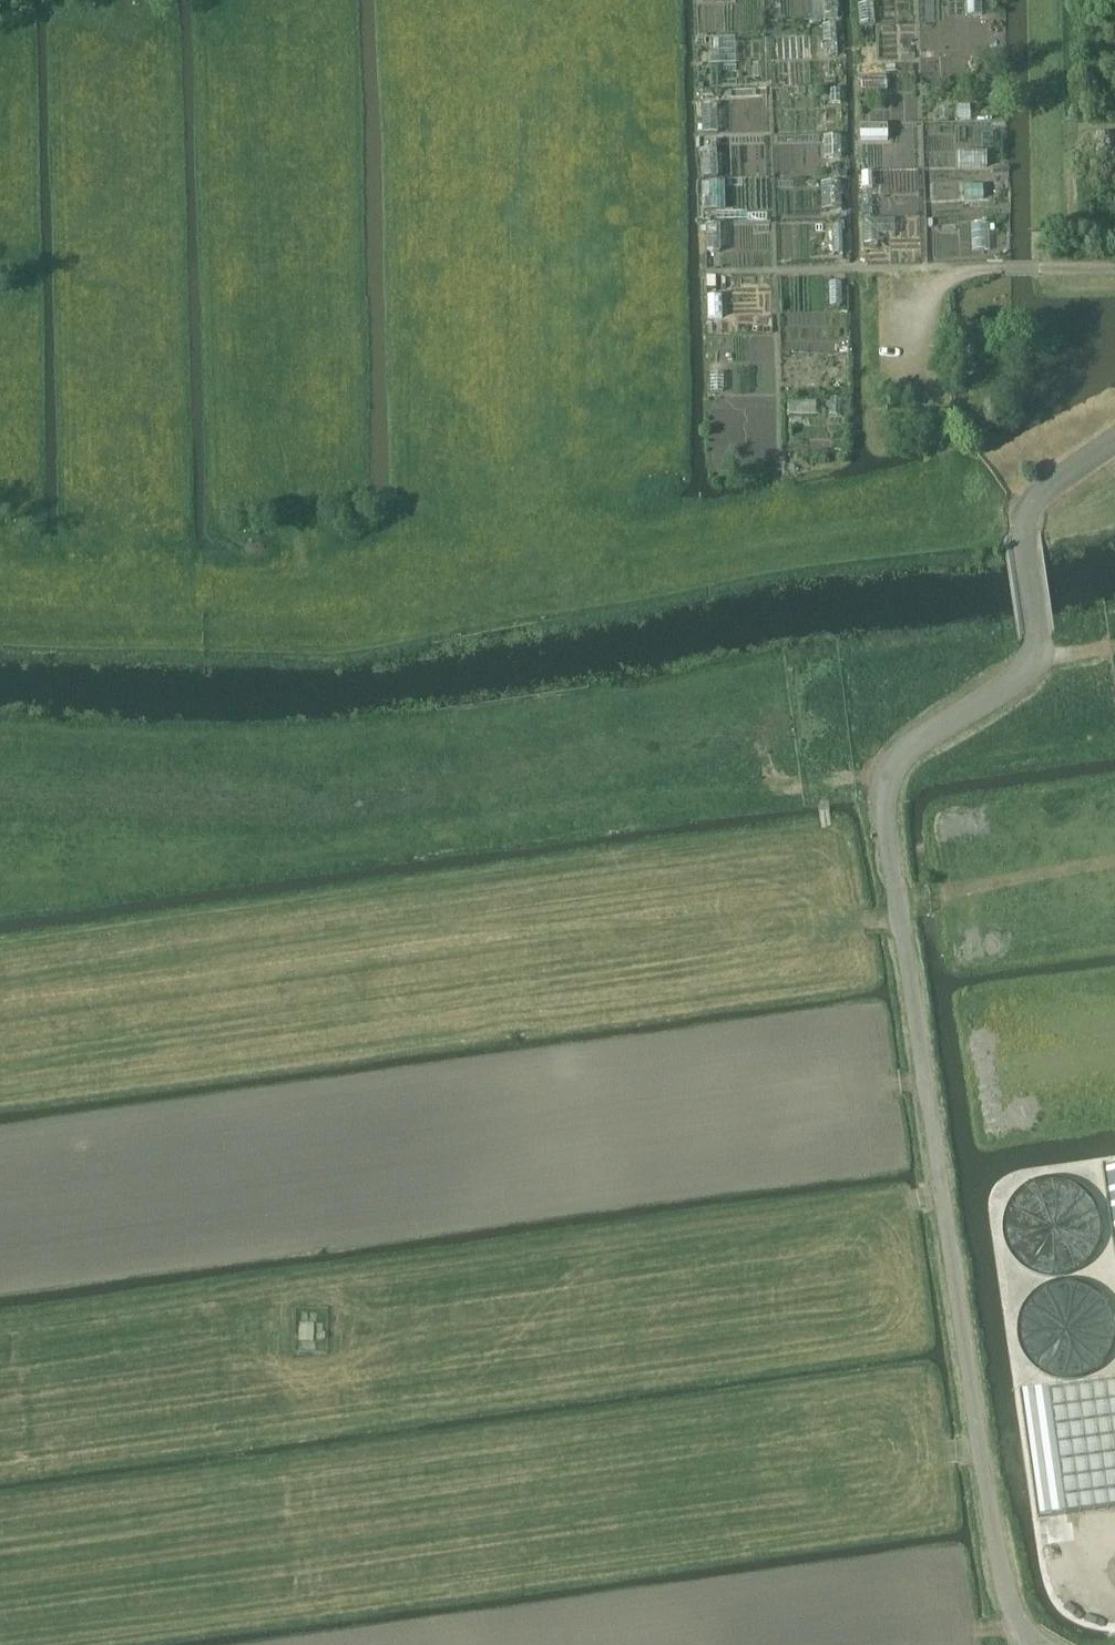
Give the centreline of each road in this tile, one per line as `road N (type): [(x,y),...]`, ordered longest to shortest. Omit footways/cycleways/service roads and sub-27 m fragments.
road 1 (unclassified): [(1026,1644),(1000,1581),(899,908),(890,791),(900,767),(1041,660),(1025,531),(1030,515),(1114,447)]
road 2 (track): [(899,908),(1114,874)]
road 3 (track): [(682,795),(895,779)]

